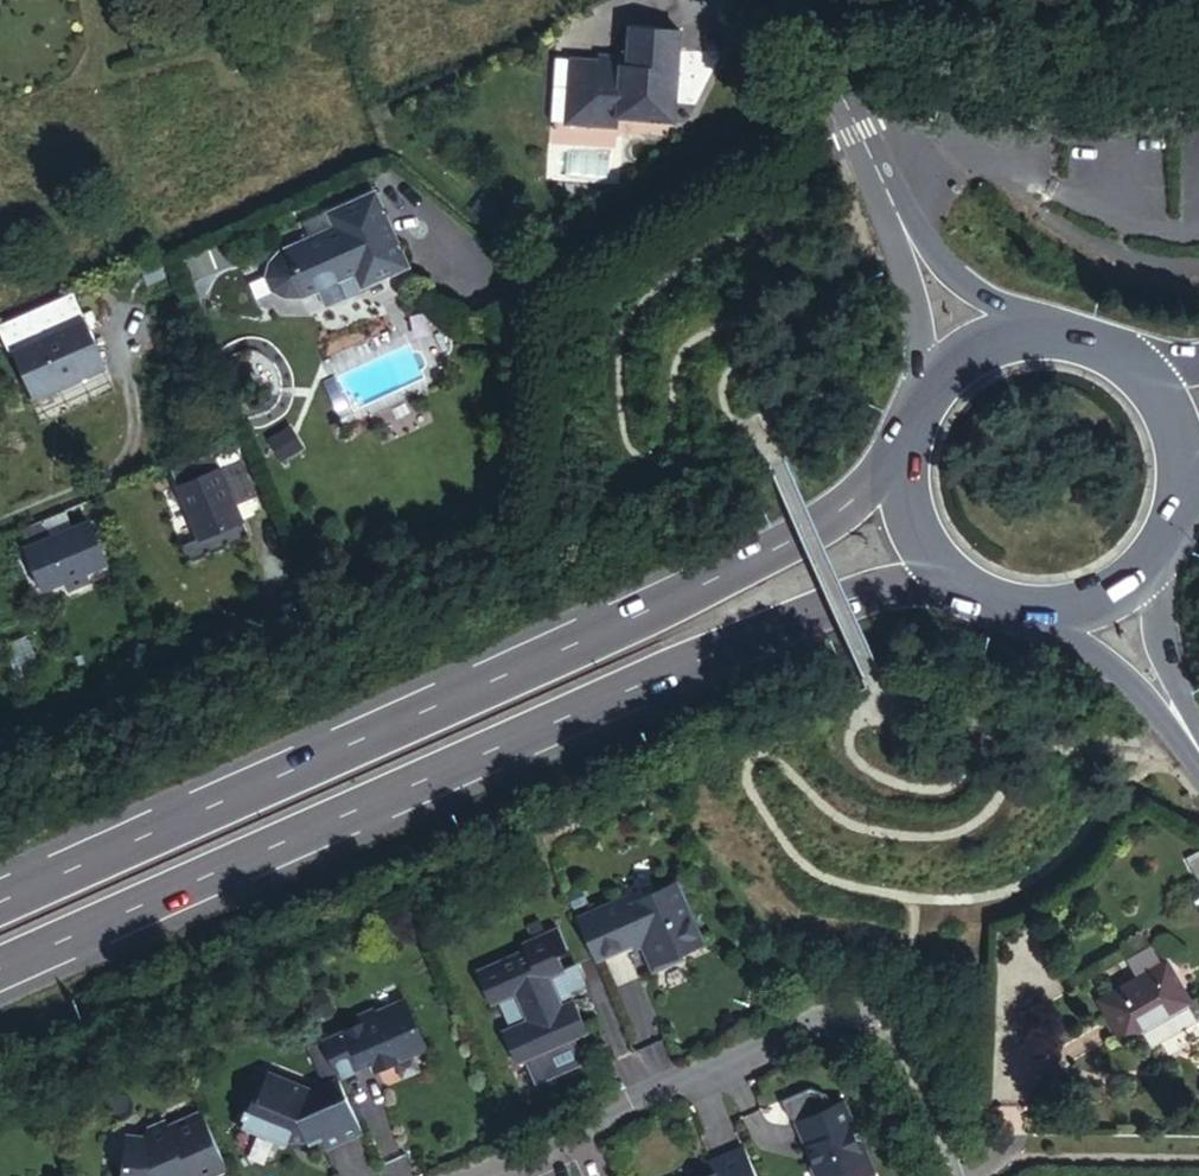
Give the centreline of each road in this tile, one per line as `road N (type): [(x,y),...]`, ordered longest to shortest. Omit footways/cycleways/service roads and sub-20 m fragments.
road 1 (trunk): [(0,967),(782,620),(943,570)]
road 2 (trunk): [(901,452),(838,512),(582,647),(0,902)]
road 3 (residential): [(449,1175),(821,1012),(859,1008),(907,1047),(949,1175)]
road 4 (tertiary): [(905,225),(799,0)]
road 5 (tertiary): [(1009,607),(1115,653),(1181,714)]
road 6 (tertiary): [(1067,328),(981,292),(905,225)]
road 7 (primary): [(1180,509),(1186,462),(1176,416),(1152,376),(1116,346)]
road 8 (primary): [(1067,328),(1021,328),(978,342),(941,369),(914,407)]
road 9 (tertiary): [(905,225),(921,355),(914,407)]
road 10 (primary): [(1009,607),(1065,610),(1117,591),(1158,553)]
road 11 (tertiary): [(1181,714),(1157,619),(1158,553)]
road 12 (primary): [(901,452),(908,516),(943,570)]

